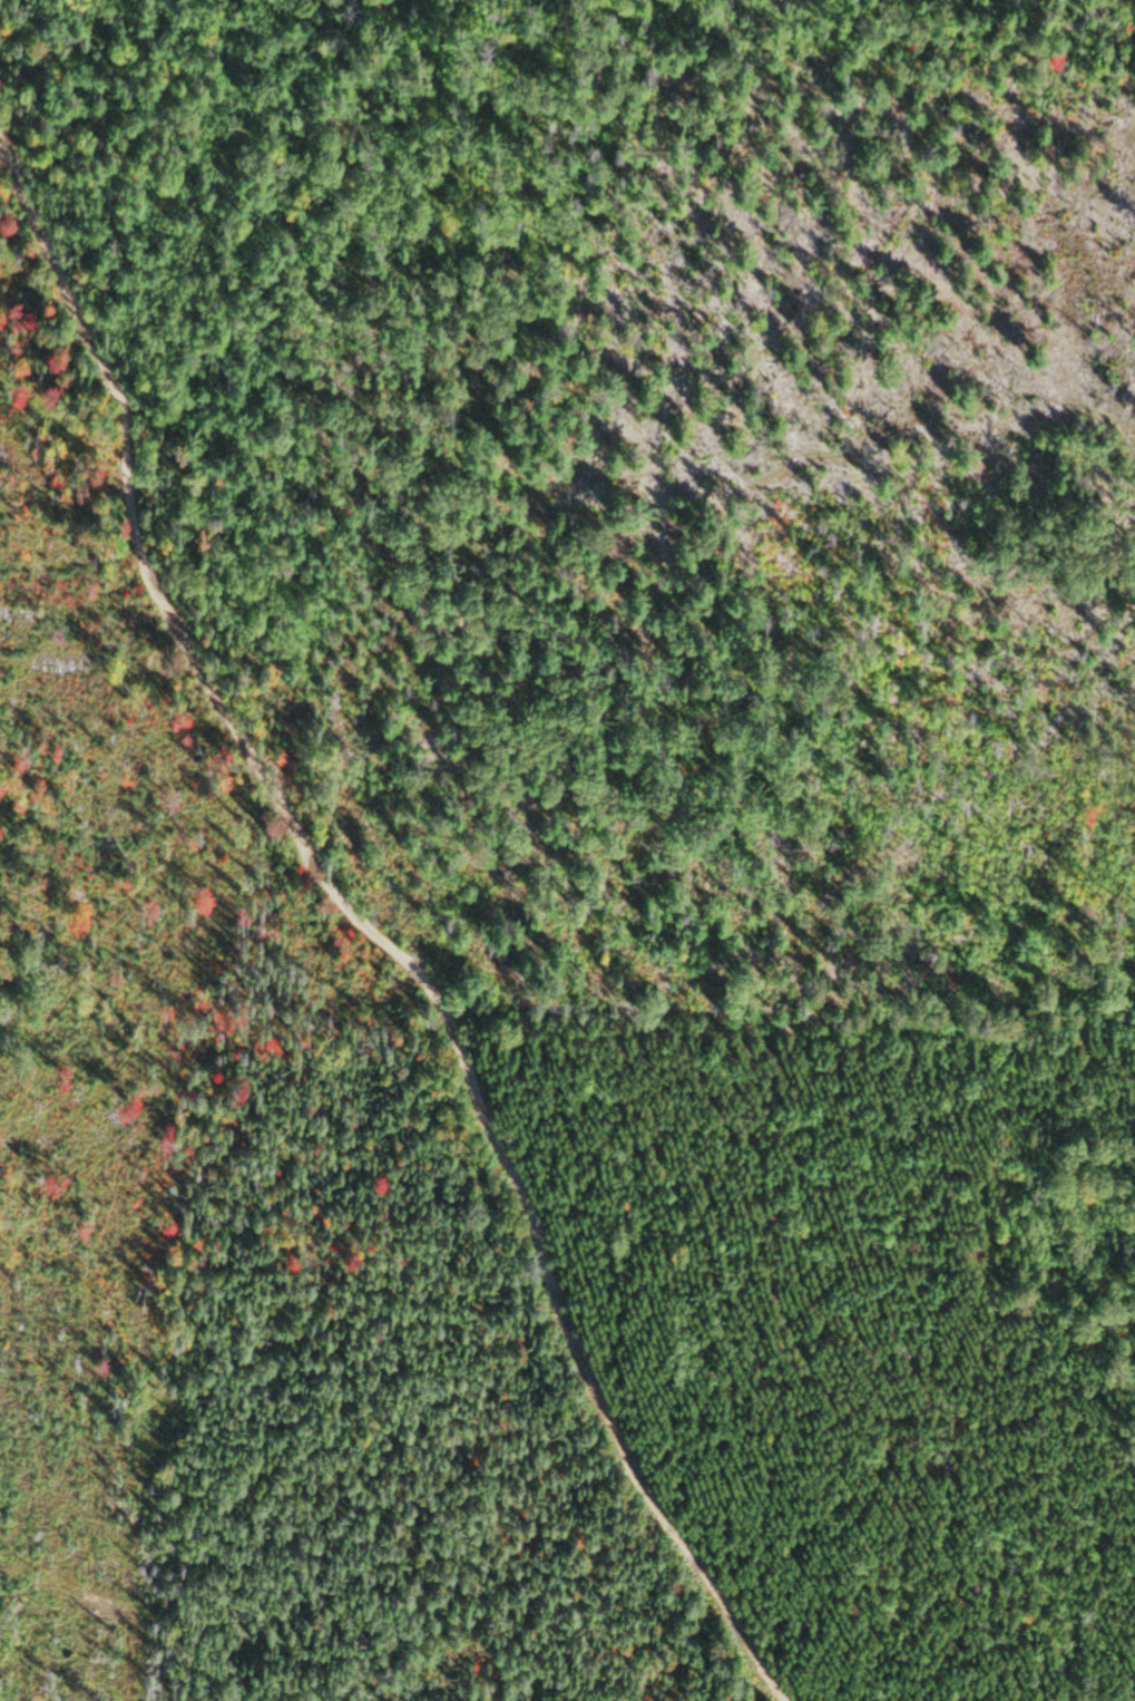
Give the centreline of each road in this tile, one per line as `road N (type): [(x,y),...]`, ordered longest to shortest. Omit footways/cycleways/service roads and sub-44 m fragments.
road 1 (track): [(838,1700),(522,1281),(400,1007),(167,602),(57,231),(0,133)]

